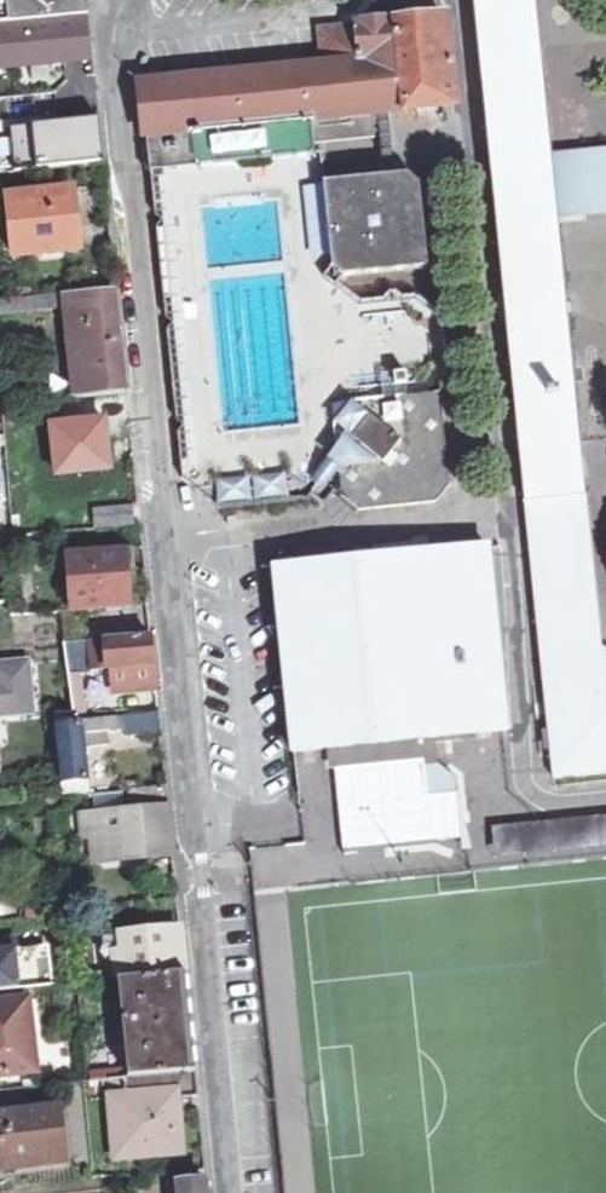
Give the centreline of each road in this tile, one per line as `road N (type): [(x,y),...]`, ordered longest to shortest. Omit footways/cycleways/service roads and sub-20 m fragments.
road 1 (residential): [(230,1192),(114,84),(117,0)]

